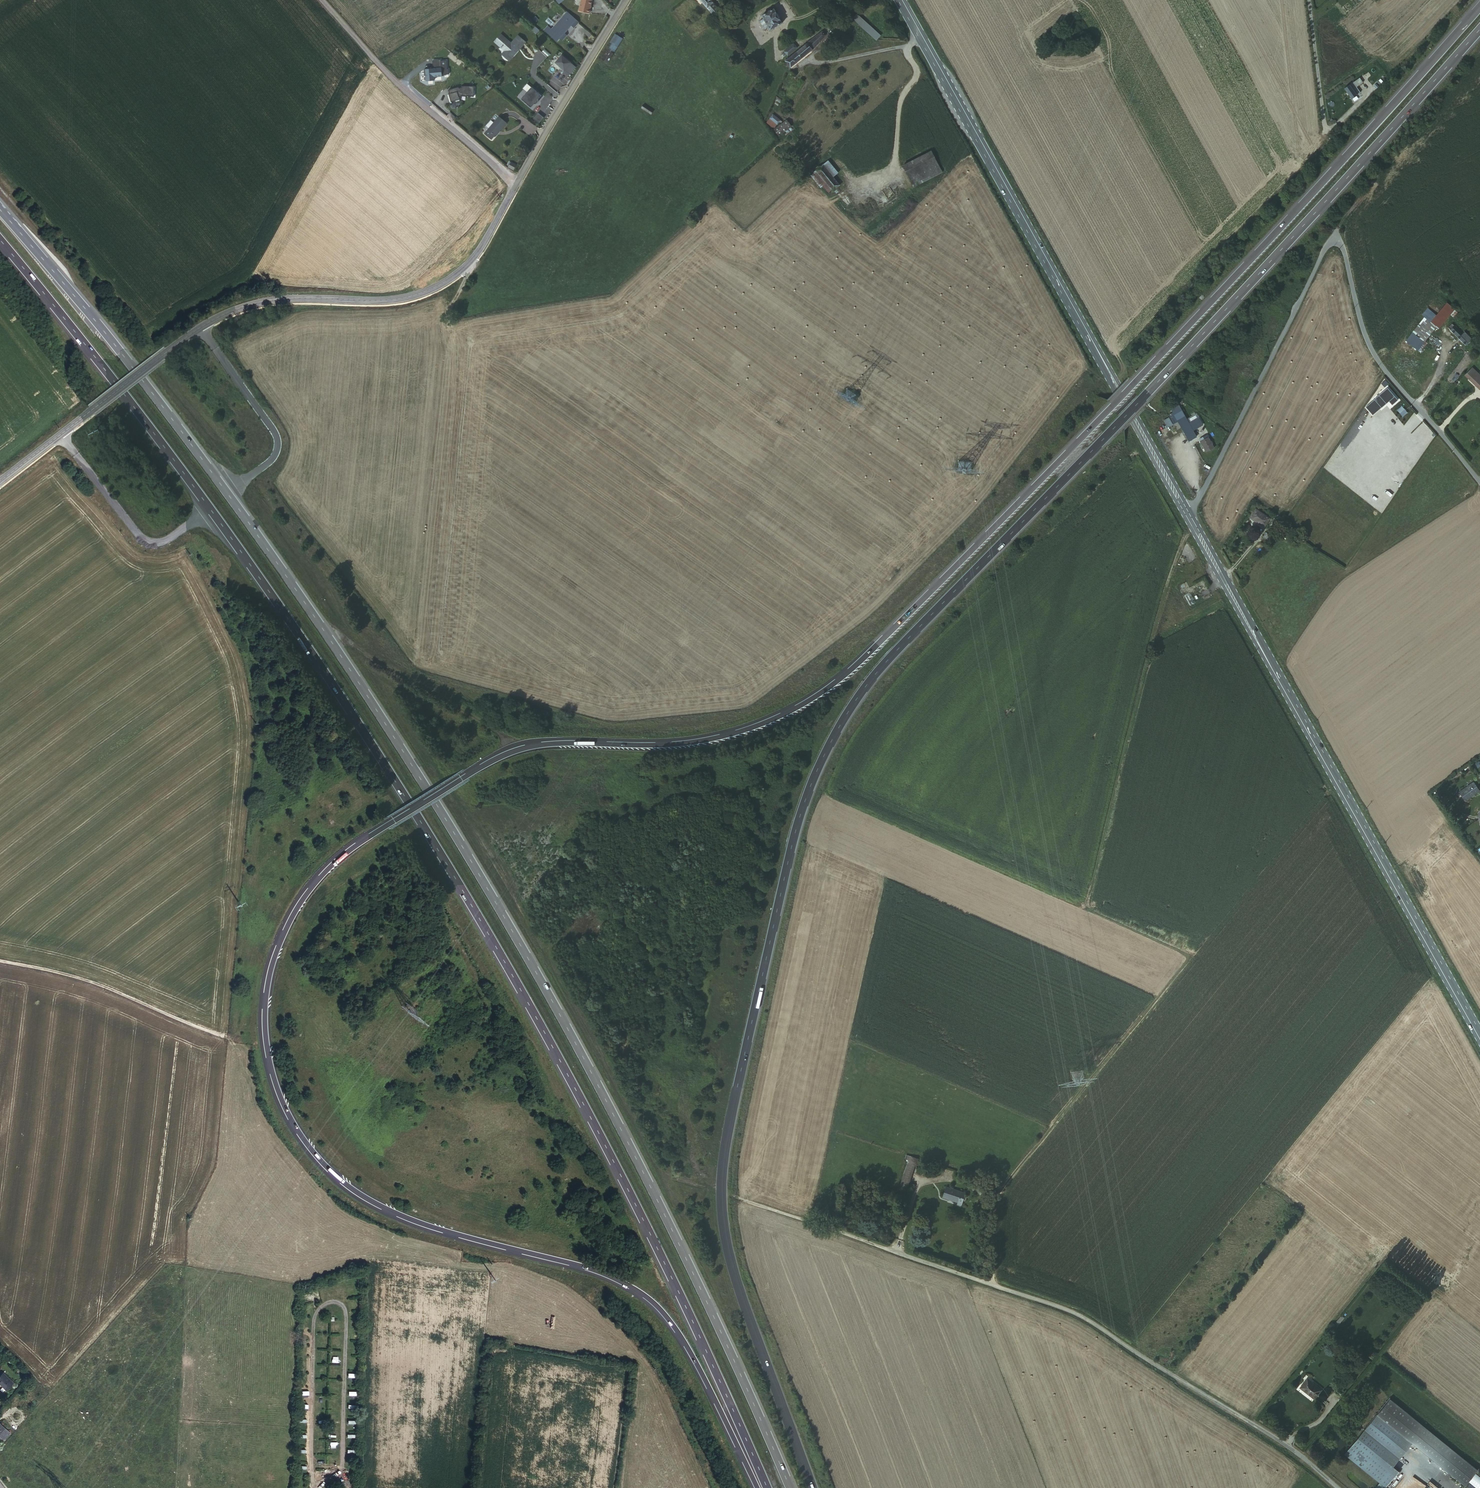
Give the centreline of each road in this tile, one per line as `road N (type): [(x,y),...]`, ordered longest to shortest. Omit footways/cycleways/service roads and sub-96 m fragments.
road 1 (motorway): [(1479,6),(1149,369),(831,685),(774,719),(702,740),(512,751),(355,846),(295,912),(269,975),(265,1039),(274,1083),(304,1142),(352,1190),(395,1213),(584,1267),(652,1302),(693,1356),(757,1487)]
road 2 (motorway): [(812,1487),(730,1258),(721,1192),(774,922),(816,772),(882,667),(1159,381),(1479,29)]
road 3 (motorway): [(789,1487),(619,1128),(426,786),(189,442),(0,207)]
road 4 (motorway): [(0,239),(208,507),(404,794),(603,1139),(766,1487)]
road 5 (track): [(992,1285),(991,1216),(1000,1192),(1186,961),(1185,953),(1094,912),(1088,899),(1153,632),(1196,528)]
road 6 (tertiary): [(0,482),(231,310),(424,294),(468,264),(516,185)]
road 7 (secondary): [(1186,510),(1479,1036)]
road 8 (unclassified): [(1479,482),(1375,357),(1336,241),(1186,510)]
road 9 (secondary): [(898,0),(1186,510)]
road 10 (unclassified): [(1339,1487),(1090,1322),(863,1241)]
road 11 (track): [(0,962),(89,983),(225,1038)]
road 12 (tertiary): [(516,185),(626,0)]
road 13 (residential): [(397,82),(516,185)]
road 14 (unclassified): [(1309,0),(1324,126)]

